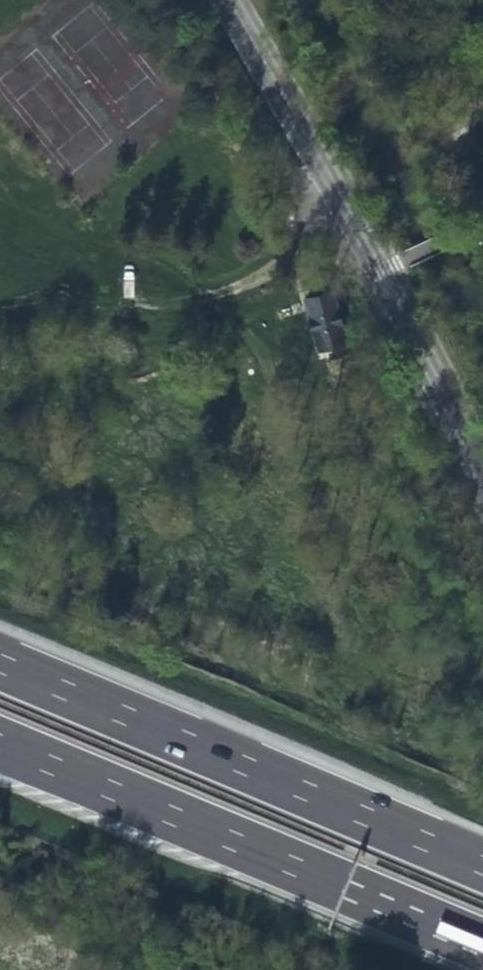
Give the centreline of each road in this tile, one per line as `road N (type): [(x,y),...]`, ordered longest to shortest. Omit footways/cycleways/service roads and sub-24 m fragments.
road 1 (secondary): [(222,0),(329,184),(482,486)]
road 2 (motorway): [(482,865),(0,662)]
road 3 (motorway): [(0,739),(482,942)]
road 4 (track): [(266,279),(0,306)]

